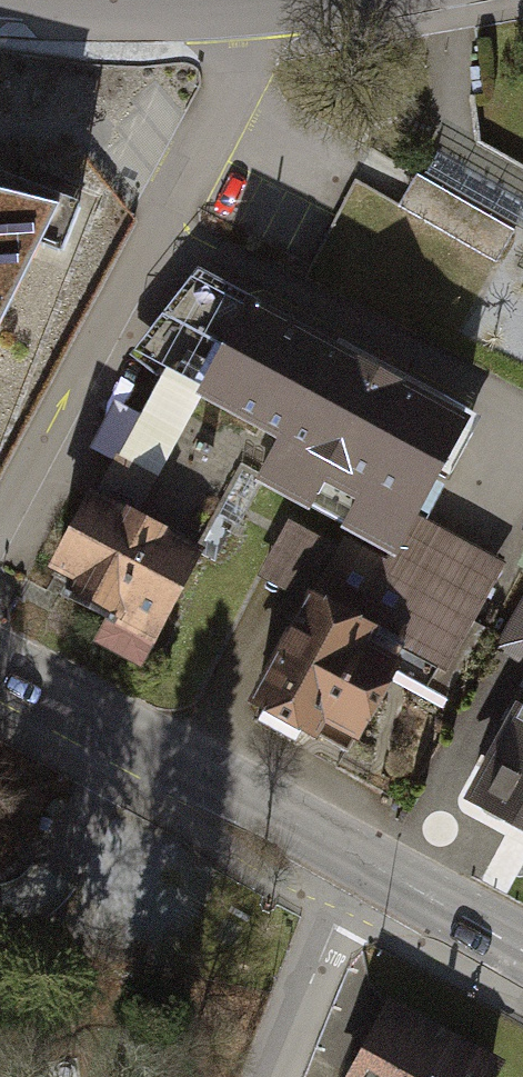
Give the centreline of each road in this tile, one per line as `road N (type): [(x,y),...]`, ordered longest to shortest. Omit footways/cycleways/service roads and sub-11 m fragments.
road 1 (residential): [(0,521),(277,5)]
road 2 (tertiary): [(358,864),(0,664)]
road 3 (residential): [(0,9),(102,17),(277,5)]
road 4 (residential): [(358,864),(275,1076)]
road 5 (tertiary): [(522,952),(358,864)]

